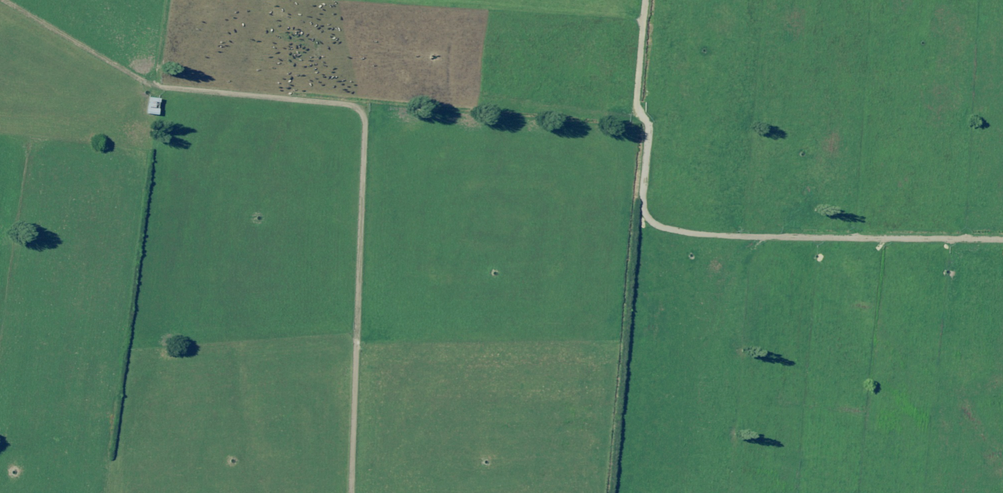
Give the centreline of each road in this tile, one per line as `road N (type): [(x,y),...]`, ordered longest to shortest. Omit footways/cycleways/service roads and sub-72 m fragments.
road 1 (track): [(646,0),(637,120),(644,135),(644,222),(675,233),(796,241),(1002,241)]
road 2 (track): [(361,111),(162,91),(2,0)]
road 3 (track): [(361,111),(348,492)]
road 4 (track): [(361,111),(637,120)]

